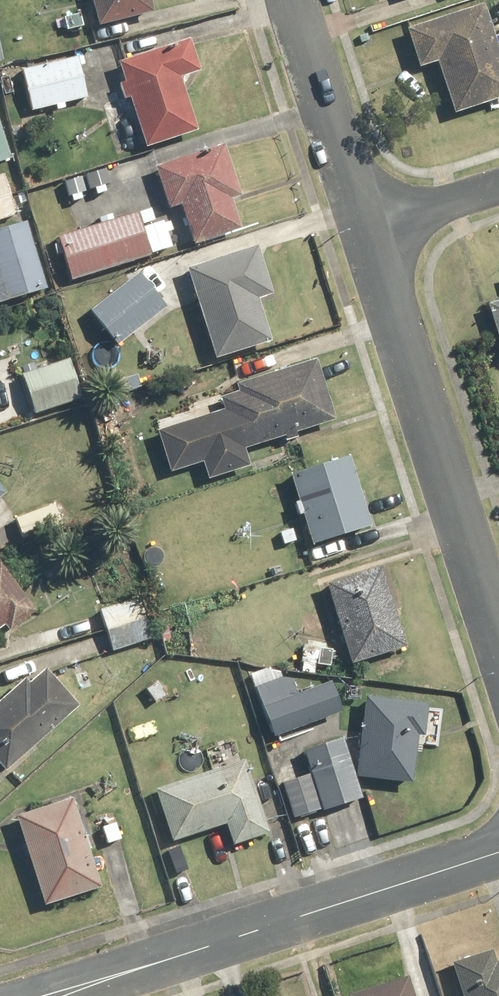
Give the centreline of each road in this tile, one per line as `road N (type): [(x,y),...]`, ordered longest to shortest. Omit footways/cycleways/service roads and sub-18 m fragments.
road 1 (residential): [(498,851),(51,995)]
road 2 (residential): [(363,225),(498,625)]
road 3 (residential): [(296,0),(363,225)]
road 4 (residential): [(363,225),(498,184)]

